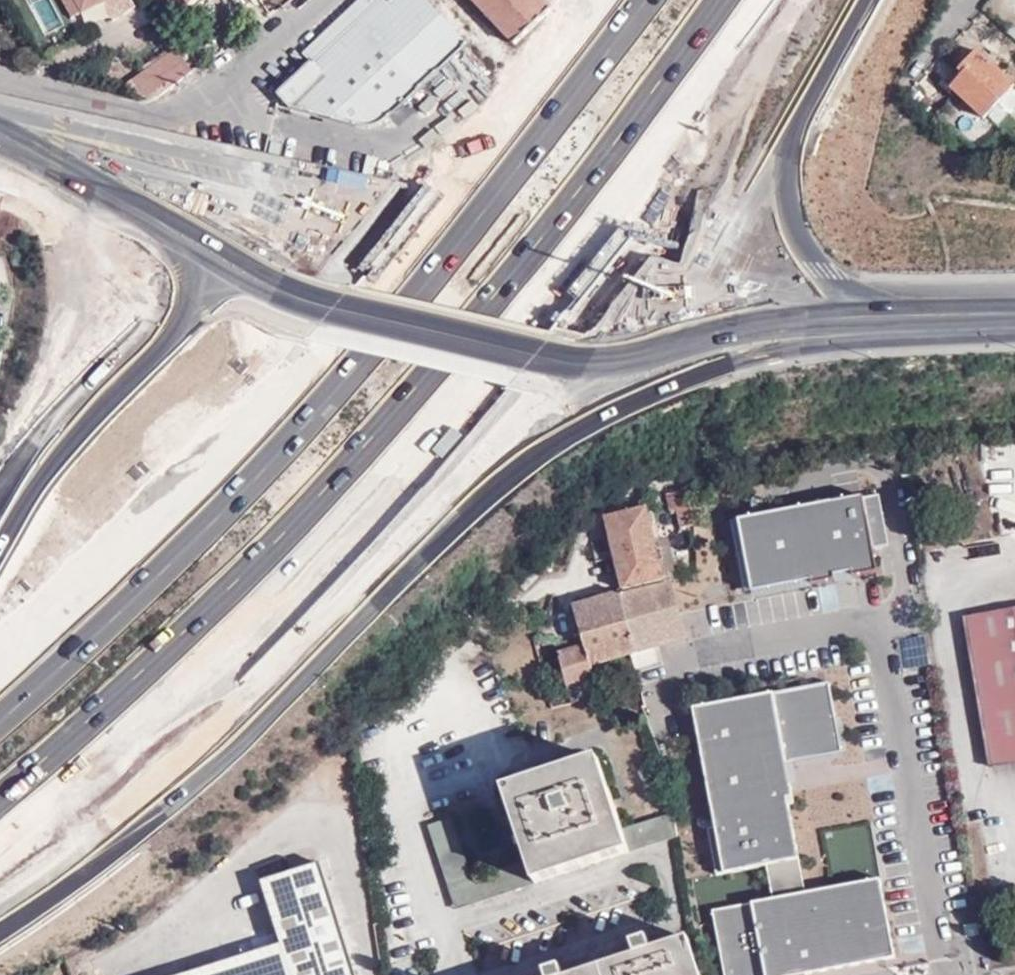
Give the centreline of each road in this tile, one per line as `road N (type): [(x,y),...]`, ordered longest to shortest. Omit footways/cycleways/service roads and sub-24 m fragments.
road 1 (motorway): [(639,0),(432,274),(269,462),(0,715)]
road 2 (motorway): [(257,703),(306,668),(496,484),(579,426),(681,377),(925,328)]
road 3 (motorway): [(381,432),(643,132),(745,0)]
road 4 (motorway): [(257,703),(612,334),(637,296)]
road 5 (unclassified): [(685,650),(878,618),(943,974)]
road 6 (motorway): [(381,432),(720,0)]
road 7 (motorway): [(0,797),(95,718),(381,432)]
road 8 (unclassified): [(363,974),(352,883),(336,834),(314,827),(283,830),(209,920),(119,969)]
road 9 (secondary): [(395,205),(0,107)]
road 10 (motorway): [(320,220),(260,234),(191,265),(136,309),(41,441)]
road 11 (secondary): [(0,137),(320,220)]
road 12 (motorway): [(0,908),(118,828),(257,703)]
road 13 (motorway): [(0,150),(57,215),(70,244),(71,323),(41,441)]
road 14 (secondary): [(637,296),(811,327),(925,328)]
road 15 (secondary): [(320,220),(561,277)]
road 16 (secondary): [(609,256),(395,205)]
road 17 (motorway): [(858,296),(820,267),(797,231),(786,190),(798,111)]
road 18 (motorway): [(699,276),(798,111)]
road 19 (secondary): [(858,296),(699,276)]
road 20 (secondary): [(1014,294),(858,296)]
road 21 (motorway): [(798,111),(862,0)]

